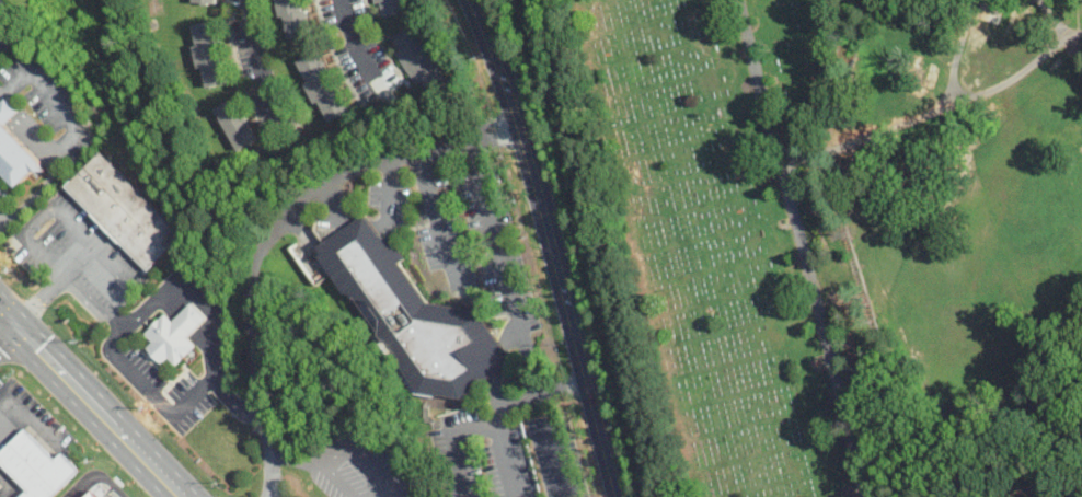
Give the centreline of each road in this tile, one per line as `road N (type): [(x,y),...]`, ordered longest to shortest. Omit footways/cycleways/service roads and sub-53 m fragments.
road 1 (tertiary): [(619,496),(533,180),(467,0)]
road 2 (residential): [(735,0),(867,496)]
road 3 (primary): [(182,496),(0,309)]
road 4 (residential): [(288,141),(256,62),(246,0)]

